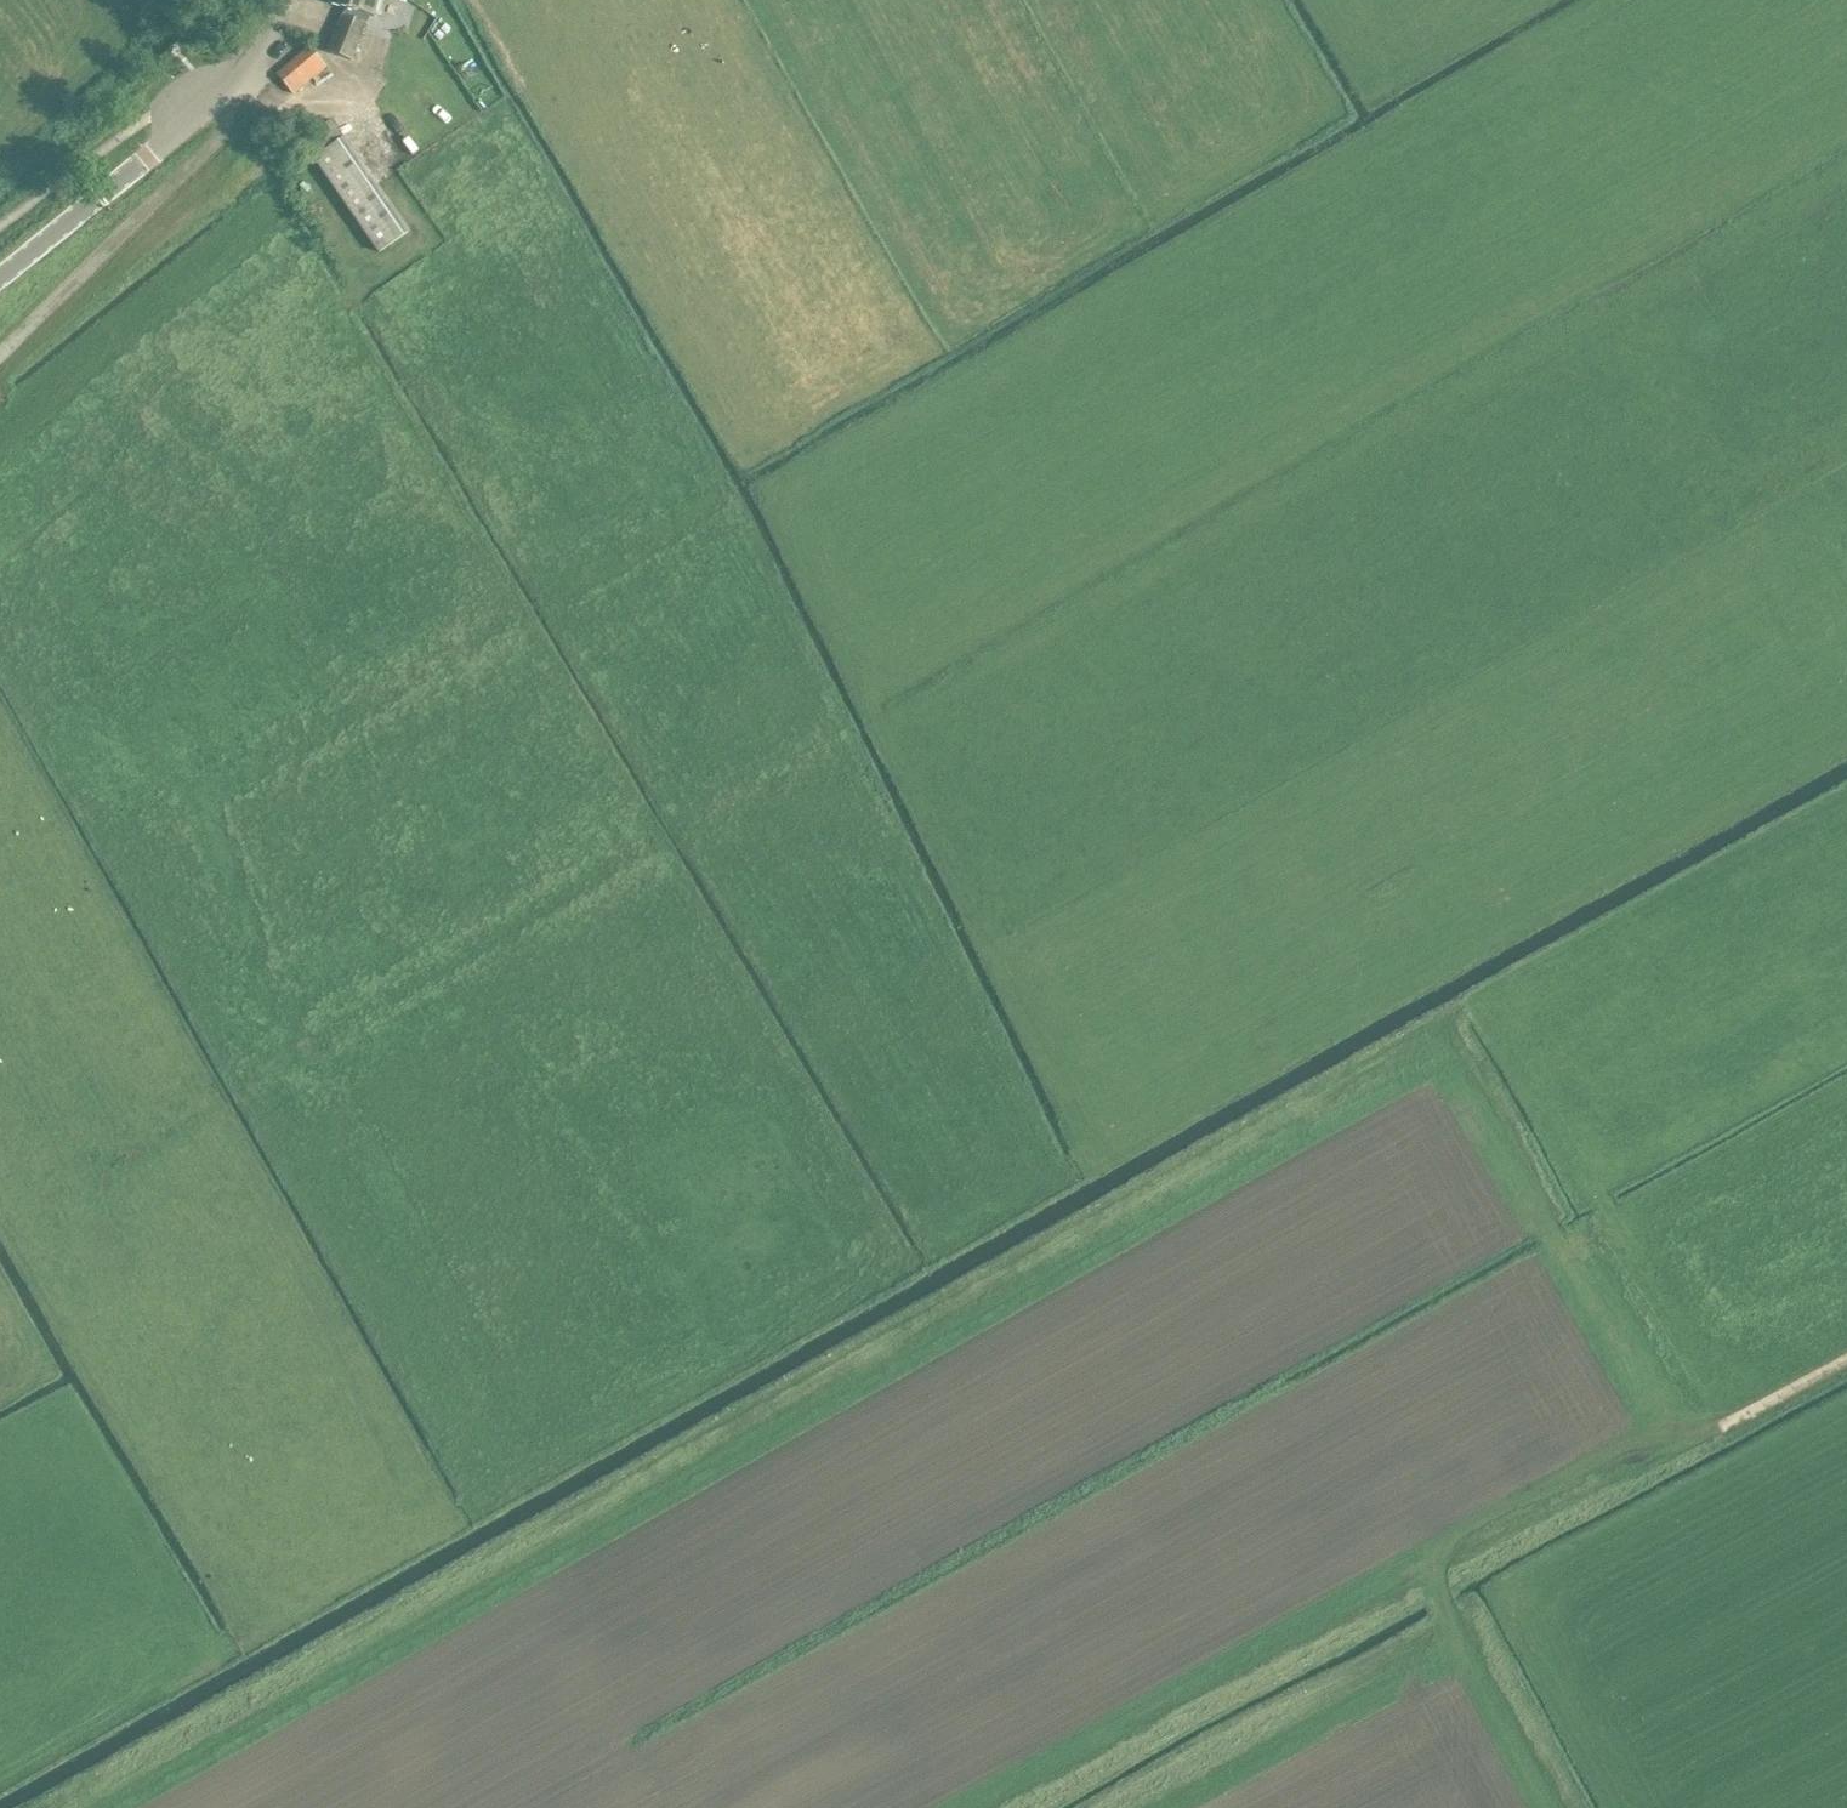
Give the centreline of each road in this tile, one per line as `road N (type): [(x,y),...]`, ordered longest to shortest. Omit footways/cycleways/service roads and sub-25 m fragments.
road 1 (unclassified): [(0,277),(240,73),(280,0)]

